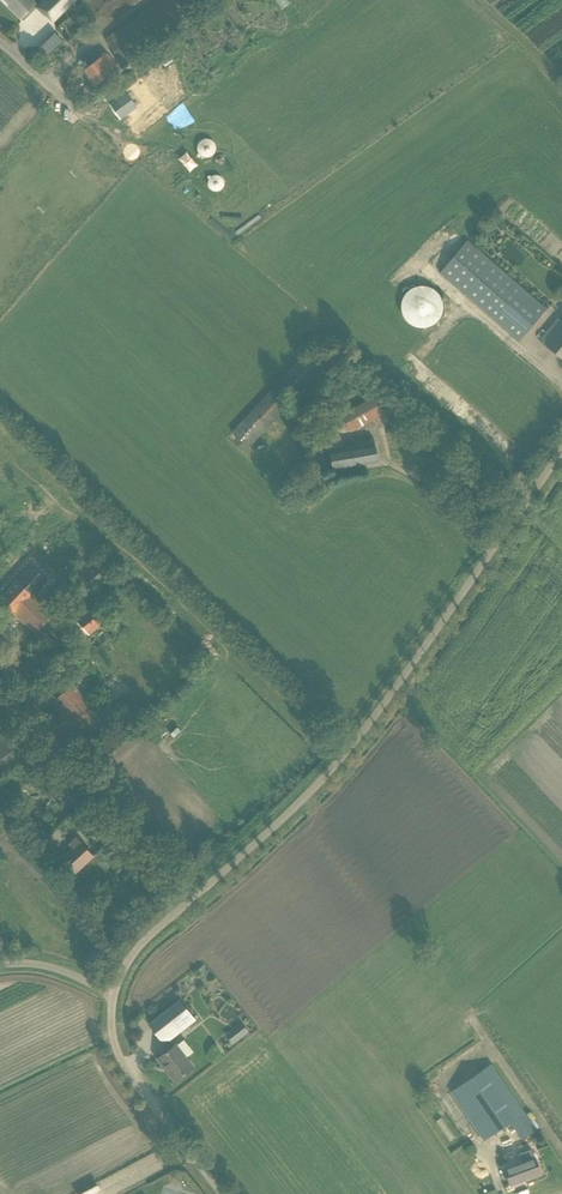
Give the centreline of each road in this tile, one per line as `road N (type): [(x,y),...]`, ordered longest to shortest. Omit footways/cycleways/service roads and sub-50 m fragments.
road 1 (unclassified): [(218,1193),(115,1054),(108,1006),(121,961),(319,784),(561,447)]

